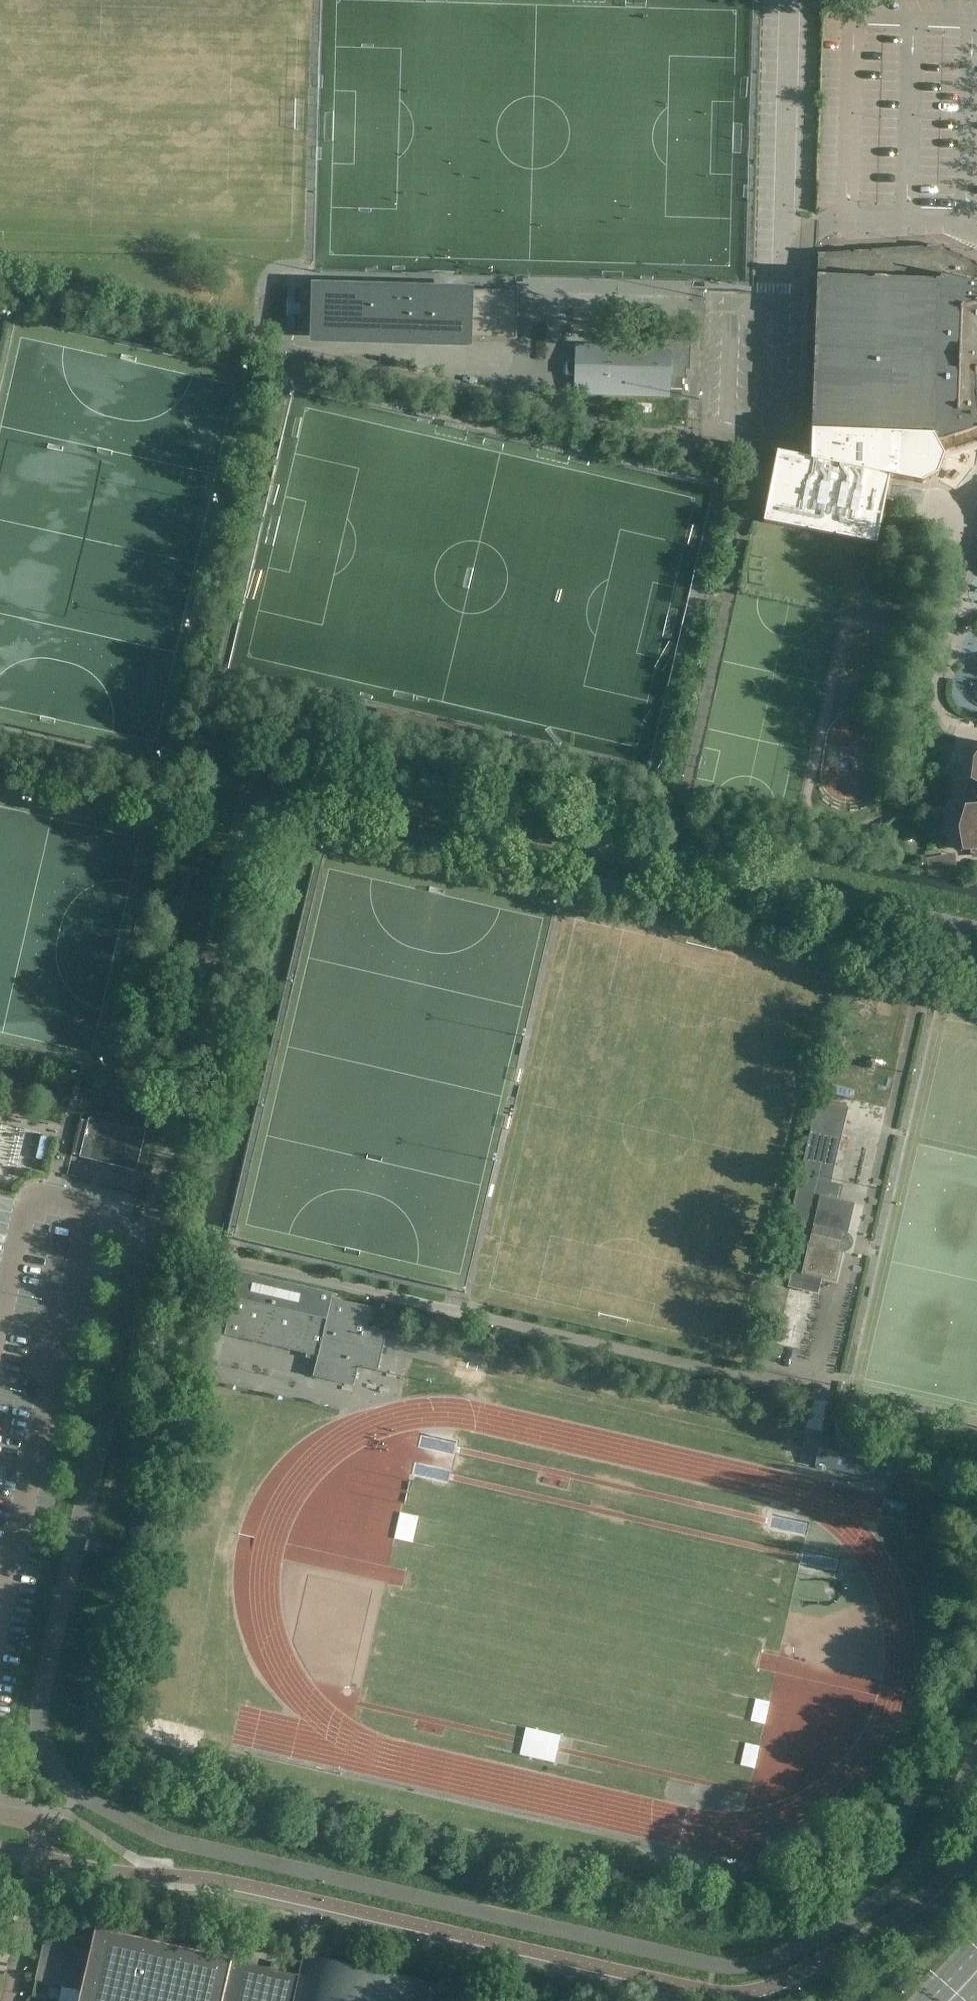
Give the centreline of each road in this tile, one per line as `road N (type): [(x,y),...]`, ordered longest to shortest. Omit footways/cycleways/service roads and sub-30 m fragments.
road 1 (unclassified): [(0,1814),(46,1824),(32,1897)]

